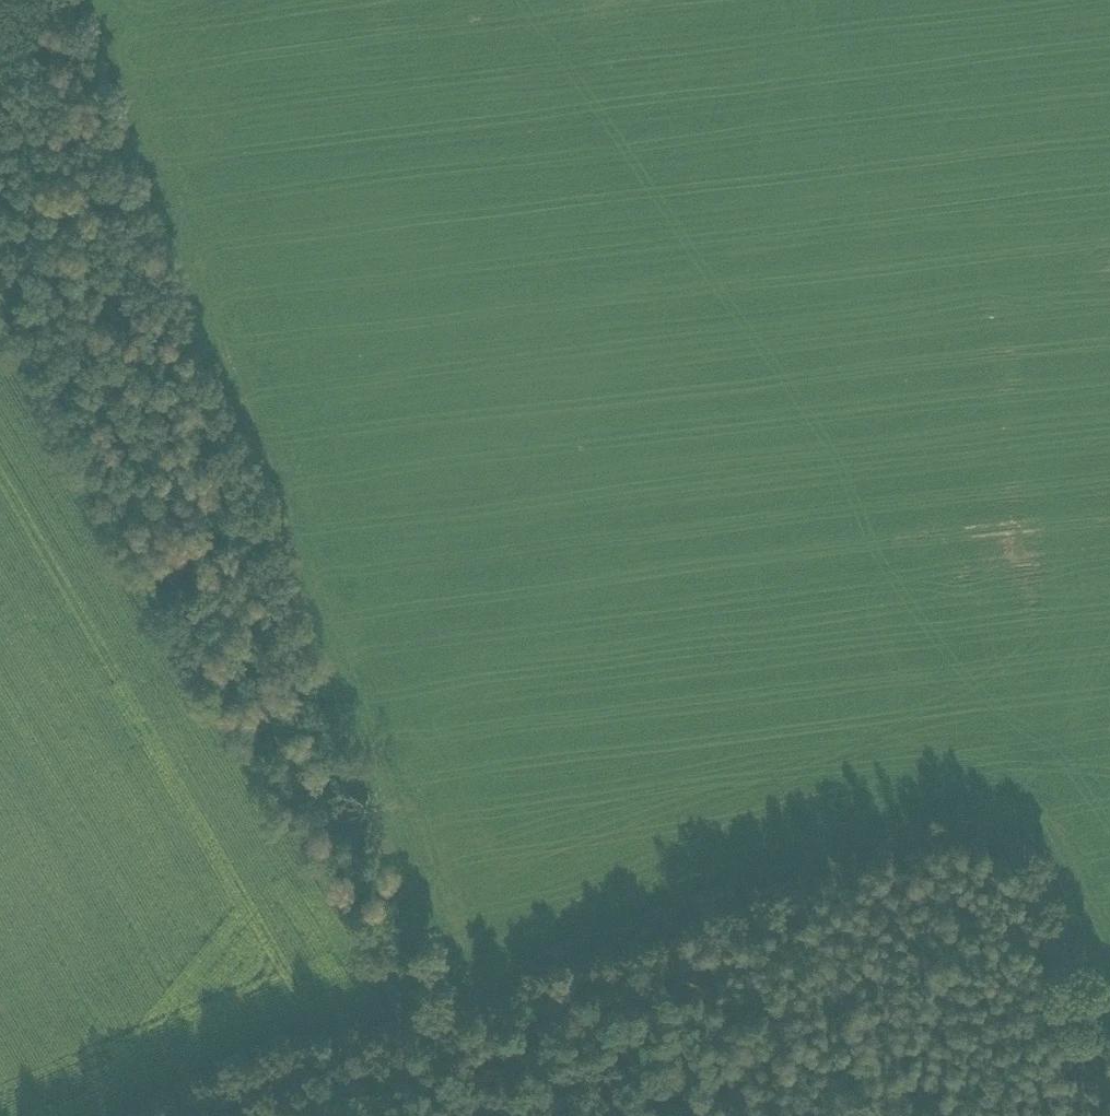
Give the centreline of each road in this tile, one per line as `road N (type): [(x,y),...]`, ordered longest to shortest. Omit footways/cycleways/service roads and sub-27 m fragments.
road 1 (track): [(982,817),(570,958),(206,1101)]

